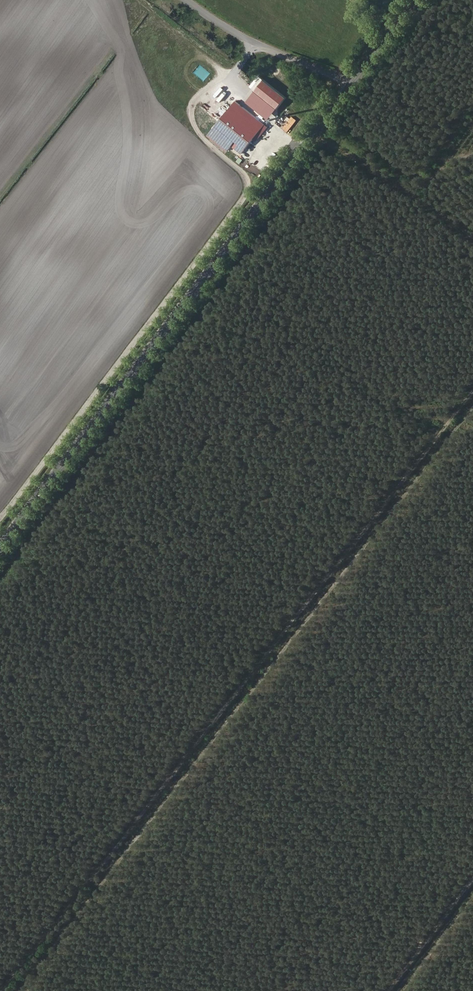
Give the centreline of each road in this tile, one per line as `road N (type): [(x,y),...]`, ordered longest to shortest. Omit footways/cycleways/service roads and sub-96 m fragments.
road 1 (track): [(14,990),(472,403)]
road 2 (primary): [(418,0),(0,550)]
road 3 (track): [(472,235),(321,130)]
road 4 (track): [(472,892),(400,990)]

